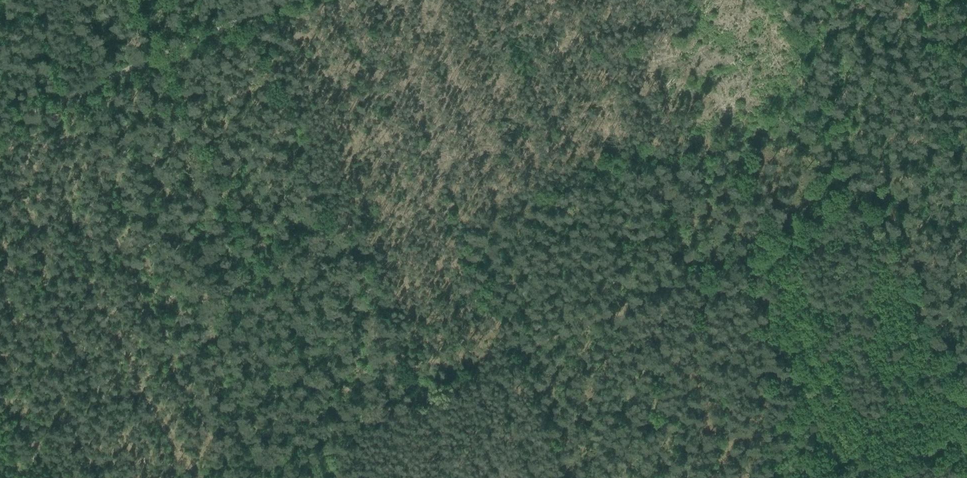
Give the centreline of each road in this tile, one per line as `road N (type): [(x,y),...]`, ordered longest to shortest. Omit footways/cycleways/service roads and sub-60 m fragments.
road 1 (track): [(281,0),(0,129)]
road 2 (track): [(829,477),(718,259)]

